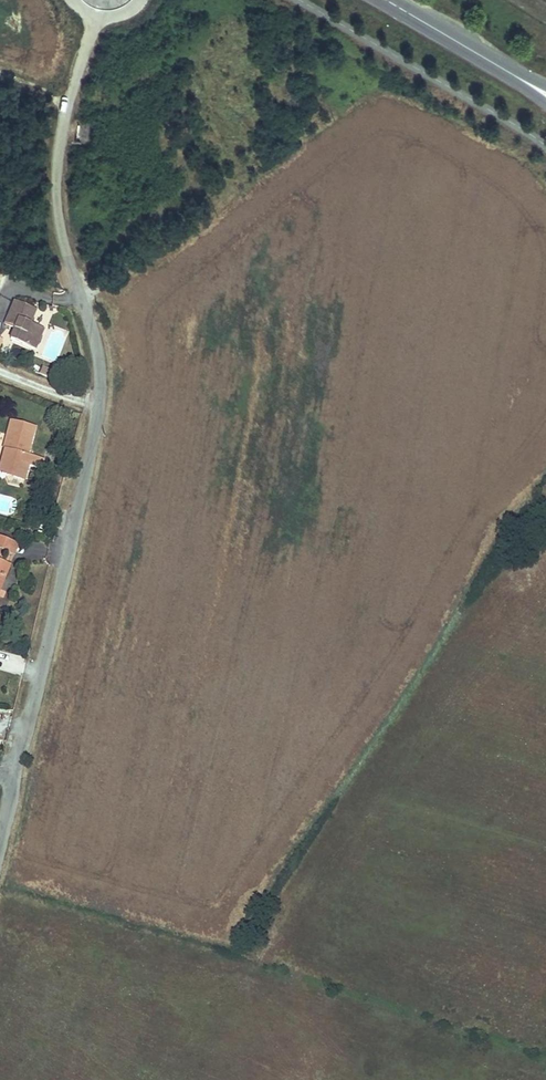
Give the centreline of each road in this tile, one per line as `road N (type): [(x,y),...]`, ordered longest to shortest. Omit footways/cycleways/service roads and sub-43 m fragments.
road 1 (residential): [(16,759),(100,421),(99,366),(57,188),(65,115),(100,0)]
road 2 (secondary): [(387,0),(515,75)]

